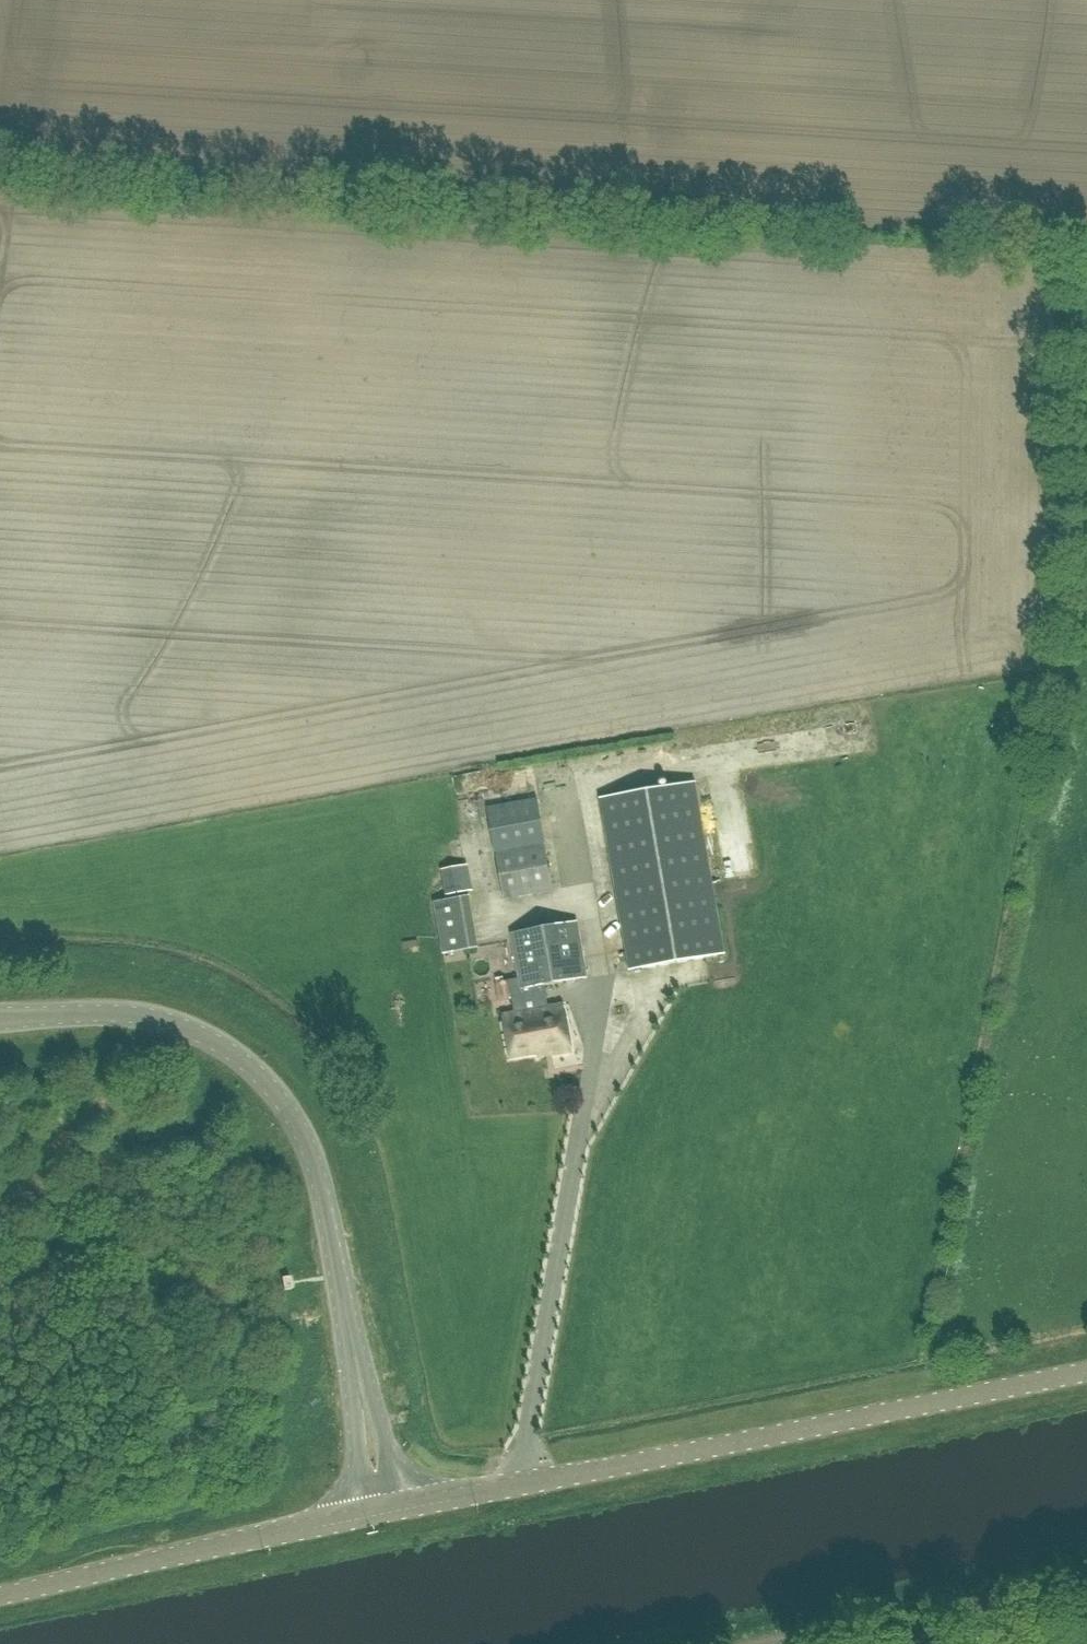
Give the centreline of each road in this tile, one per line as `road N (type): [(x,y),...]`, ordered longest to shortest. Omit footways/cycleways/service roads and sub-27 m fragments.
road 1 (tertiary): [(1086,1373),(400,1509)]
road 2 (tertiary): [(362,1403),(320,1179),(296,1122),(257,1074),(213,1041),(162,1021),(108,1013),(0,1019)]
road 3 (tertiary): [(362,1517),(0,1593)]
road 4 (tertiary): [(808,1643),(1086,1588)]

